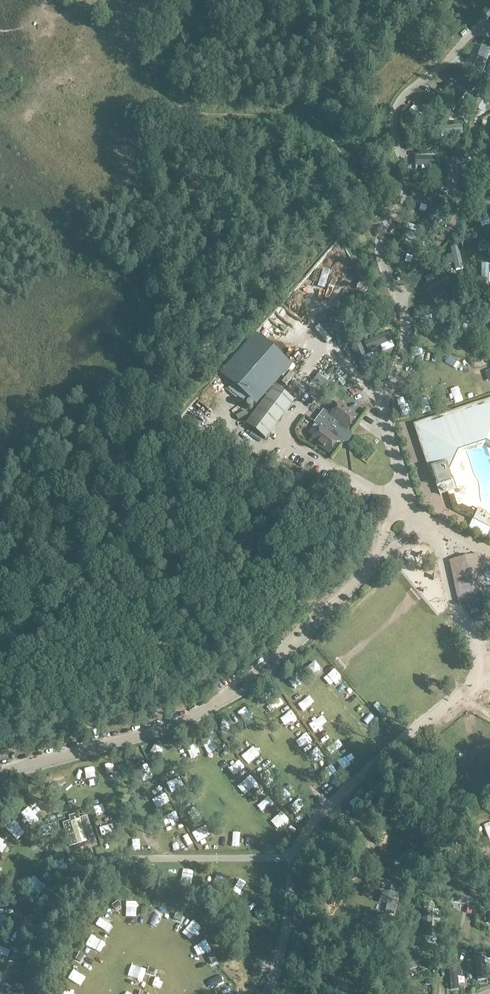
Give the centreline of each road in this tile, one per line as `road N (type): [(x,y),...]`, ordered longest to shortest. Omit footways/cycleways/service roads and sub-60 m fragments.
road 1 (unclassified): [(0,776),(206,710),(389,541)]

